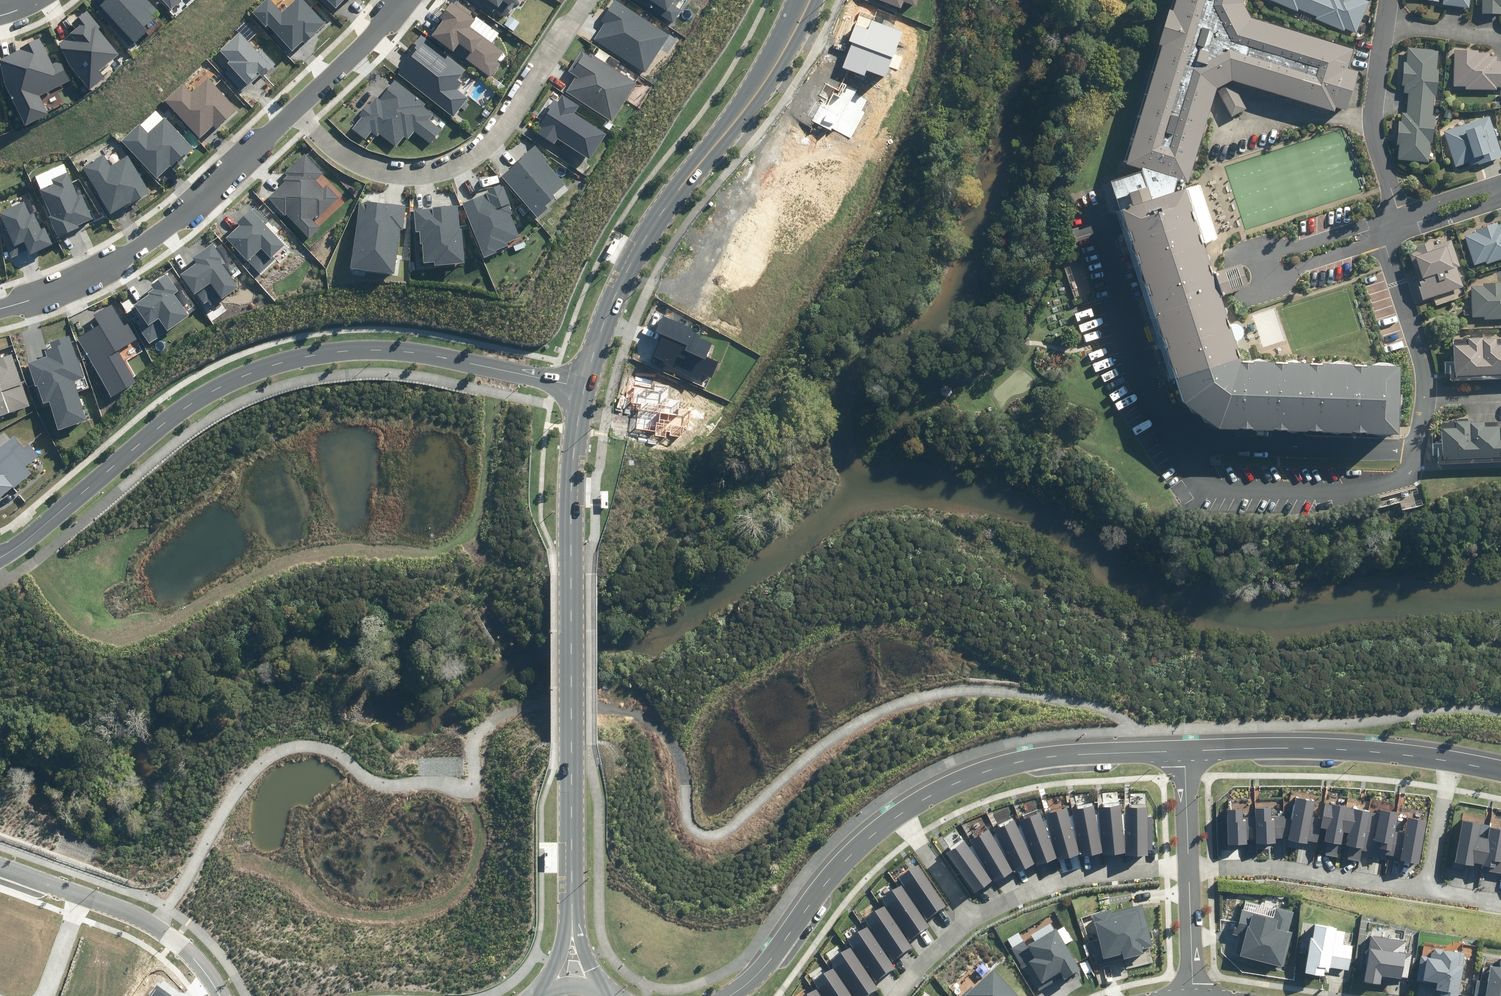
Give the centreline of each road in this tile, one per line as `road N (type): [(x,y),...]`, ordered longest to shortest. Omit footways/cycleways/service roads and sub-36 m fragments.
road 1 (residential): [(584,381),(411,348),(289,357),(151,427),(48,520),(0,552)]
road 2 (secondary): [(572,918),(574,445),(584,381)]
road 3 (secondary): [(584,381),(666,205),(794,0)]
road 4 (residential): [(295,108),(375,170),(458,164),(487,142),(590,0)]
road 5 (residential): [(295,108),(133,248),(0,306)]
road 6 (track): [(473,779),(476,857),(462,886),(429,910),(349,914),(241,856)]
road 7 (residential): [(1184,751),(1024,761),(961,781),(899,815)]
road 8 (residential): [(1404,232),(1276,274),(1265,268),(1268,257),(1398,215)]
road 9 (residential): [(1452,762),(1346,750),(1184,751)]
road 10 (residential): [(899,815),(849,856),(778,951),(734,993)]
road 11 (residential): [(1187,870),(1427,891)]
road 12 (residential): [(968,921),(1045,885),(1187,870)]
road 13 (residential): [(1398,215),(1372,124),(1388,0)]
road 14 (residential): [(223,995),(174,939),(82,895)]
road 15 (residential): [(401,0),(295,108)]
road 16 (residential): [(1452,762),(1427,891)]
road 17 (residential): [(899,815),(968,921)]
road 18 (residential): [(1187,870),(1191,995)]

